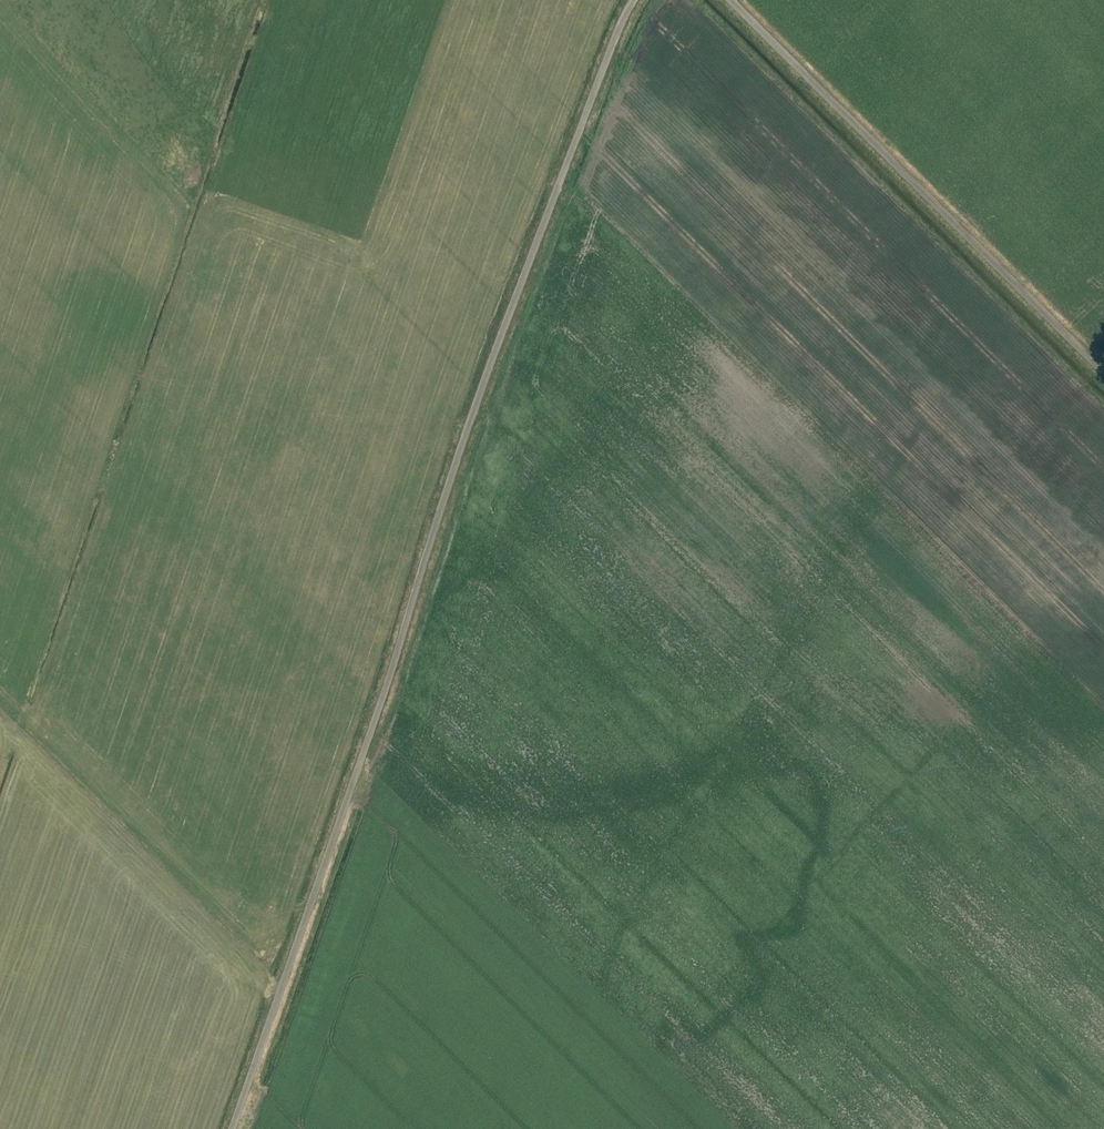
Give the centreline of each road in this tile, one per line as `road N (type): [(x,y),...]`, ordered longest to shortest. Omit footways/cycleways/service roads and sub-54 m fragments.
road 1 (unclassified): [(232,1128),(633,0)]
road 2 (track): [(1103,372),(730,0)]

